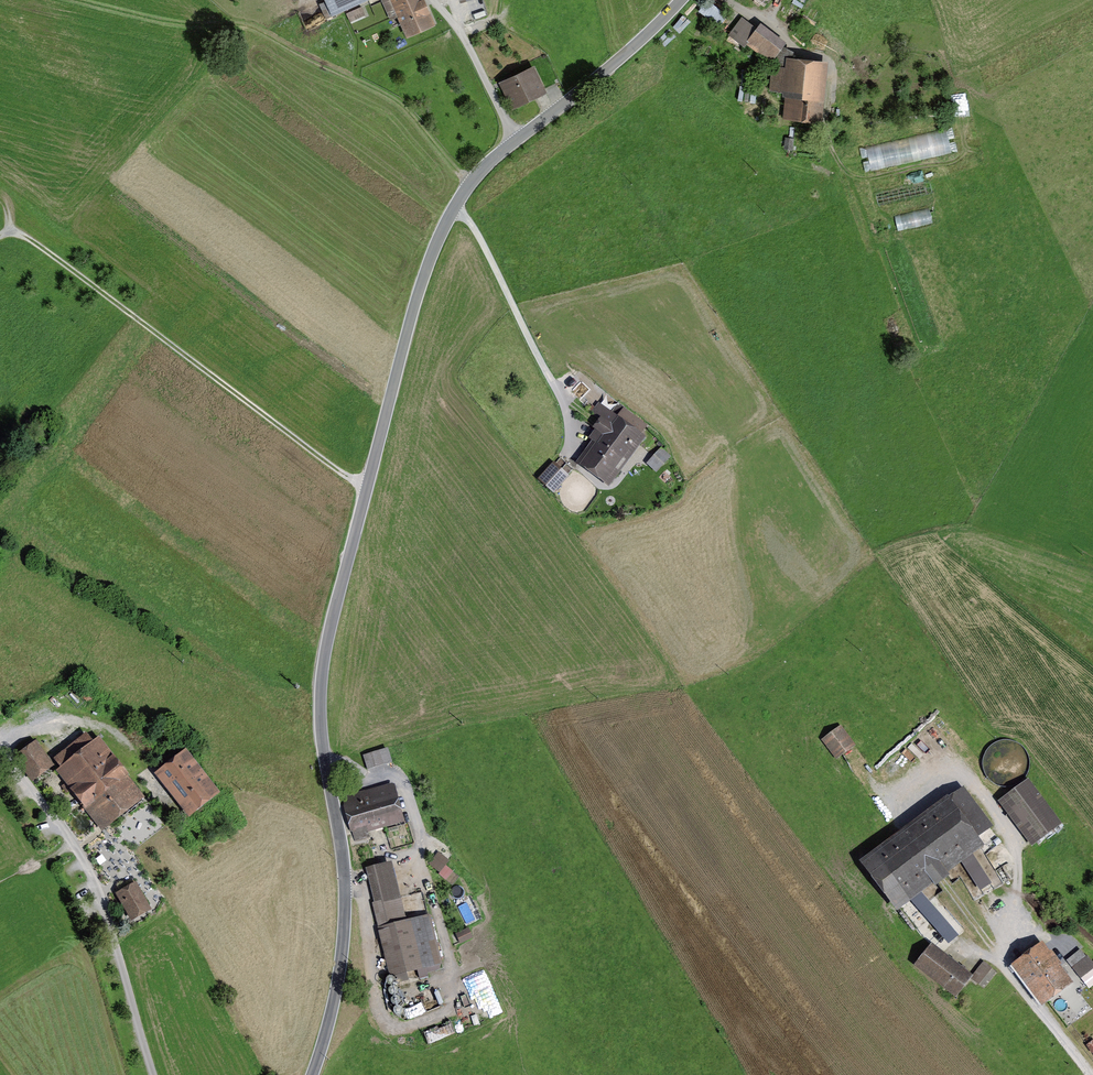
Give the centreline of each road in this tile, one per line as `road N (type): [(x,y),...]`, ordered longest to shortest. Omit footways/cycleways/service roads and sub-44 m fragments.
road 1 (tertiary): [(678,0),(620,62),(468,183),(434,249),(326,644),(321,696),(345,913),(338,973),(311,1074)]
road 2 (track): [(0,235),(14,231),(30,239),(366,491)]
road 3 (unclassified): [(158,1074),(82,861),(54,824)]
road 4 (track): [(149,761),(95,723),(73,720),(0,741)]
road 5 (track): [(431,0),(517,139)]
road 6 (unclassified): [(1089,1074),(994,952)]

